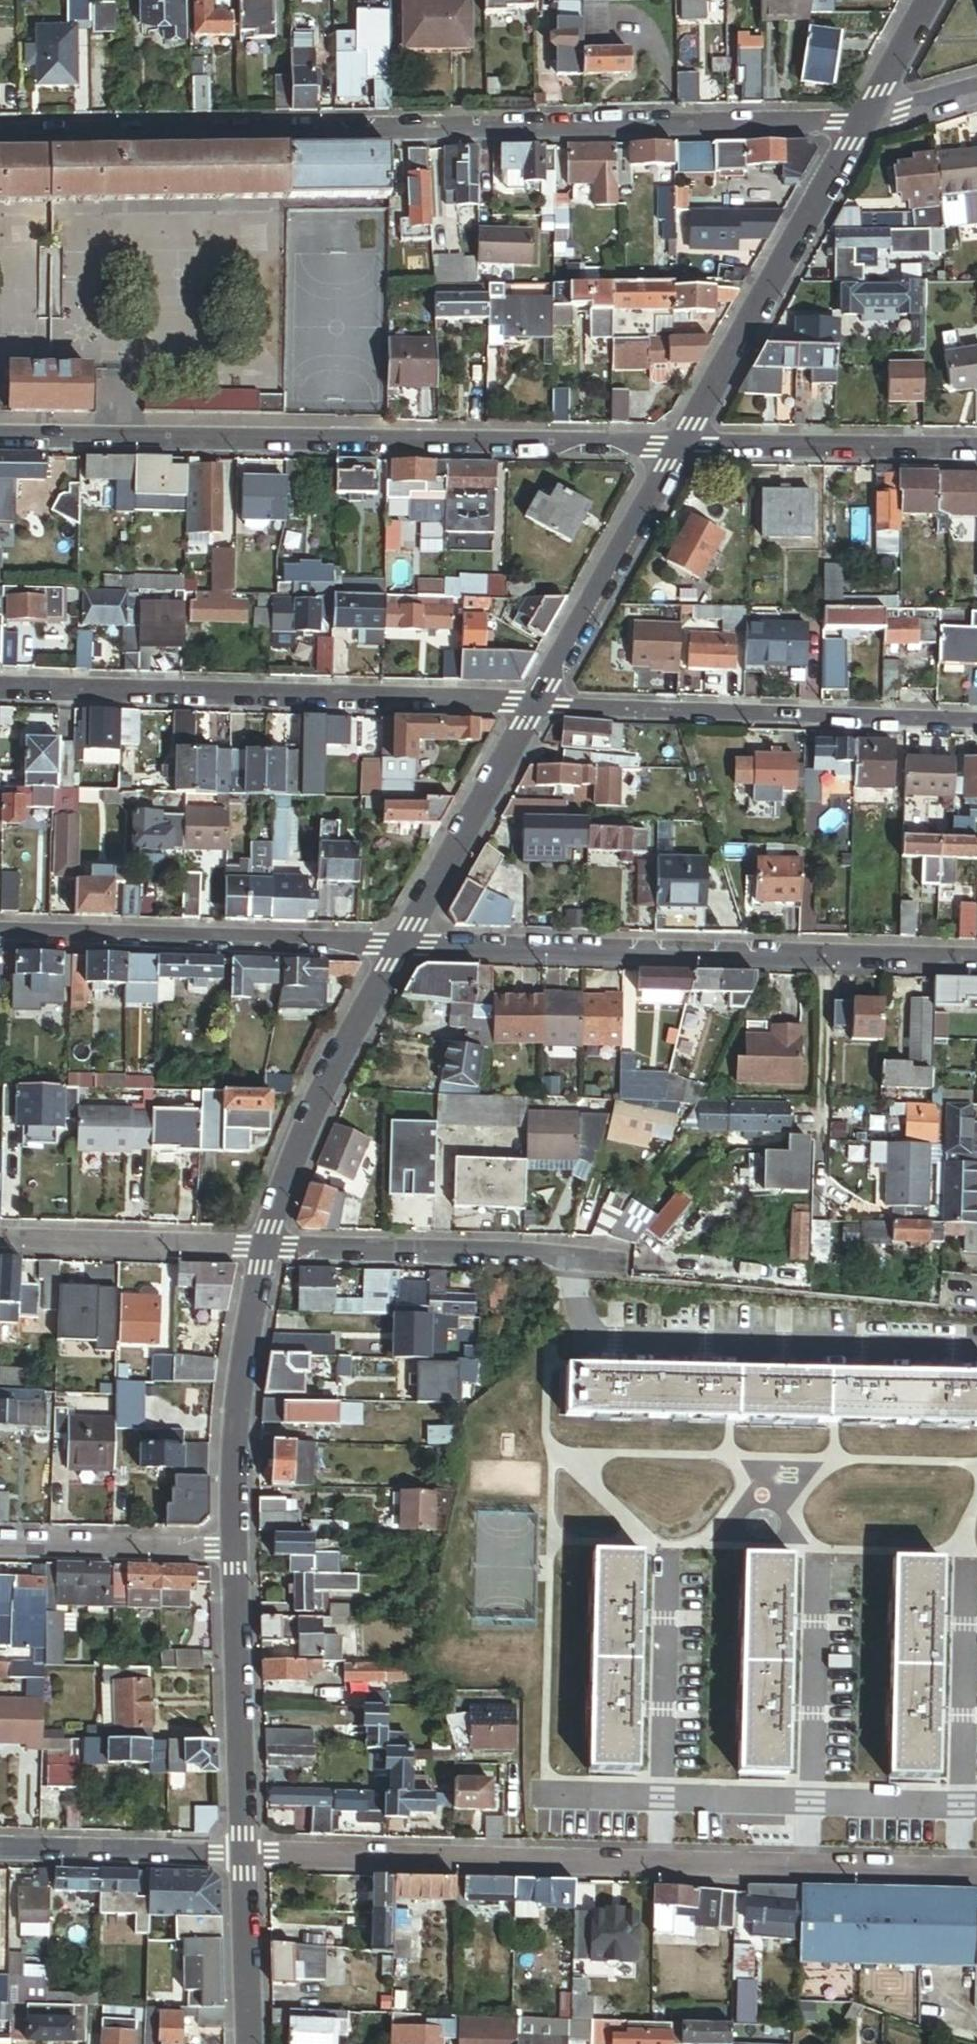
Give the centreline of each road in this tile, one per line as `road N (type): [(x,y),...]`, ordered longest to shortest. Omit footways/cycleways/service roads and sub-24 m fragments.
road 1 (residential): [(862,126),(0,134)]
road 2 (residential): [(246,1854),(976,1873)]
road 3 (residential): [(0,436),(677,448)]
road 4 (residential): [(976,963),(400,946)]
road 5 (residential): [(0,689),(536,706)]
road 6 (residential): [(536,706),(976,717)]
road 7 (residential): [(400,946),(0,935)]
road 8 (residential): [(677,448),(862,126)]
road 9 (residential): [(602,1259),(269,1248)]
road 10 (residential): [(269,1248),(330,1079),(400,946)]
road 11 (residential): [(232,1551),(236,1413),(269,1248)]
road 12 (residential): [(246,1854),(232,1551)]
road 13 (residential): [(677,448),(976,448)]
road 14 (residential): [(536,706),(677,448)]
road 15 (residential): [(400,946),(536,706)]
road 16 (residential): [(269,1248),(0,1241)]
road 17 (residential): [(0,1849),(246,1854)]
road 18 (residential): [(0,1547),(232,1551)]
road 19 (residential): [(251,2043),(246,1854)]
road 20 (residential): [(862,126),(932,0)]

